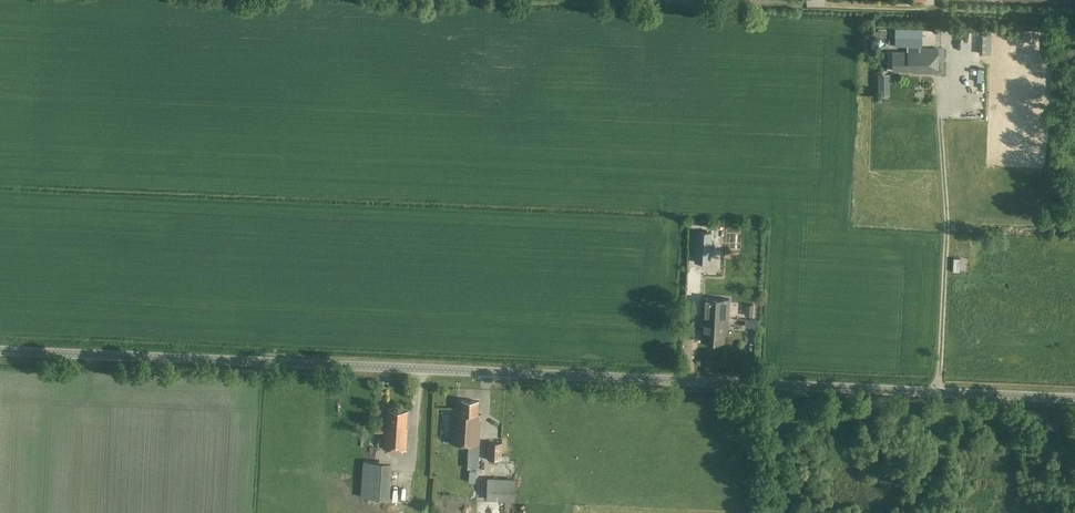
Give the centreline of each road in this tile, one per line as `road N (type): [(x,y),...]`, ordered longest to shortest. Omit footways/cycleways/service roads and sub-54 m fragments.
road 1 (unclassified): [(1074,399),(0,354)]

